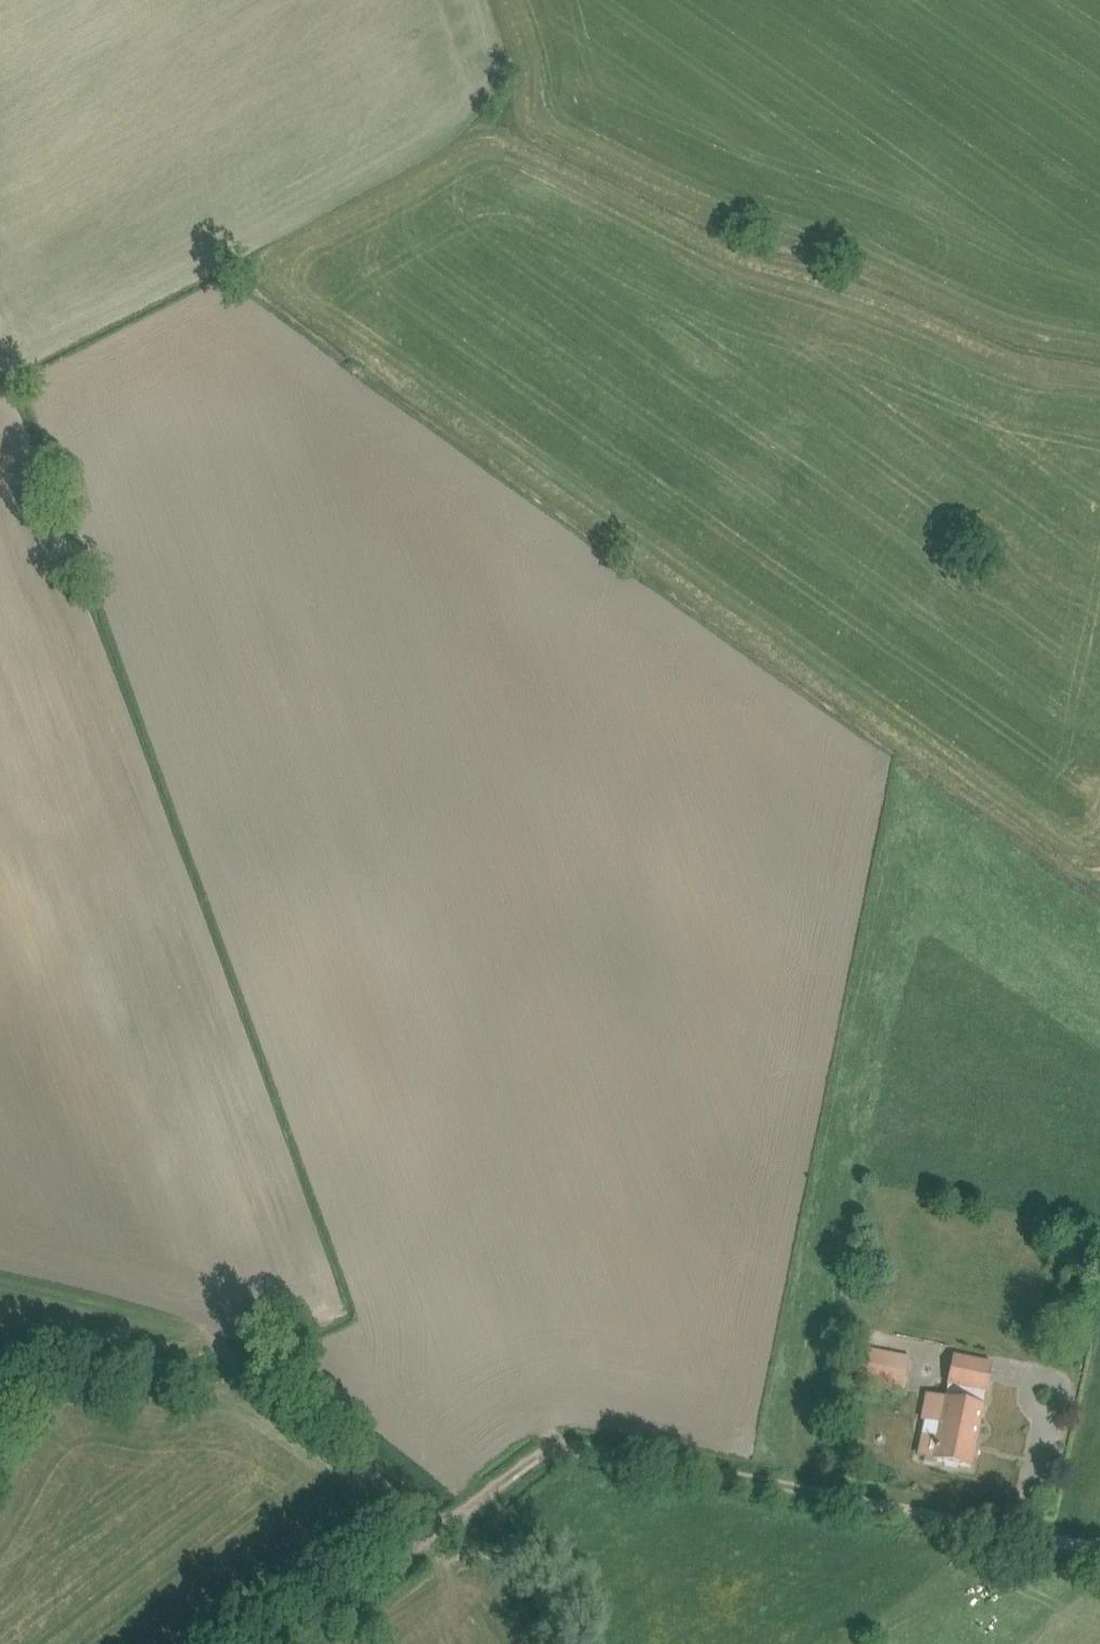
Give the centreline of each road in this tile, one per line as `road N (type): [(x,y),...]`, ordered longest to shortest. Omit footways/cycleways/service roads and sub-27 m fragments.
road 1 (track): [(877,1504),(576,1448),(542,1450),(286,1643)]
road 2 (unclassified): [(1099,1547),(877,1504)]

